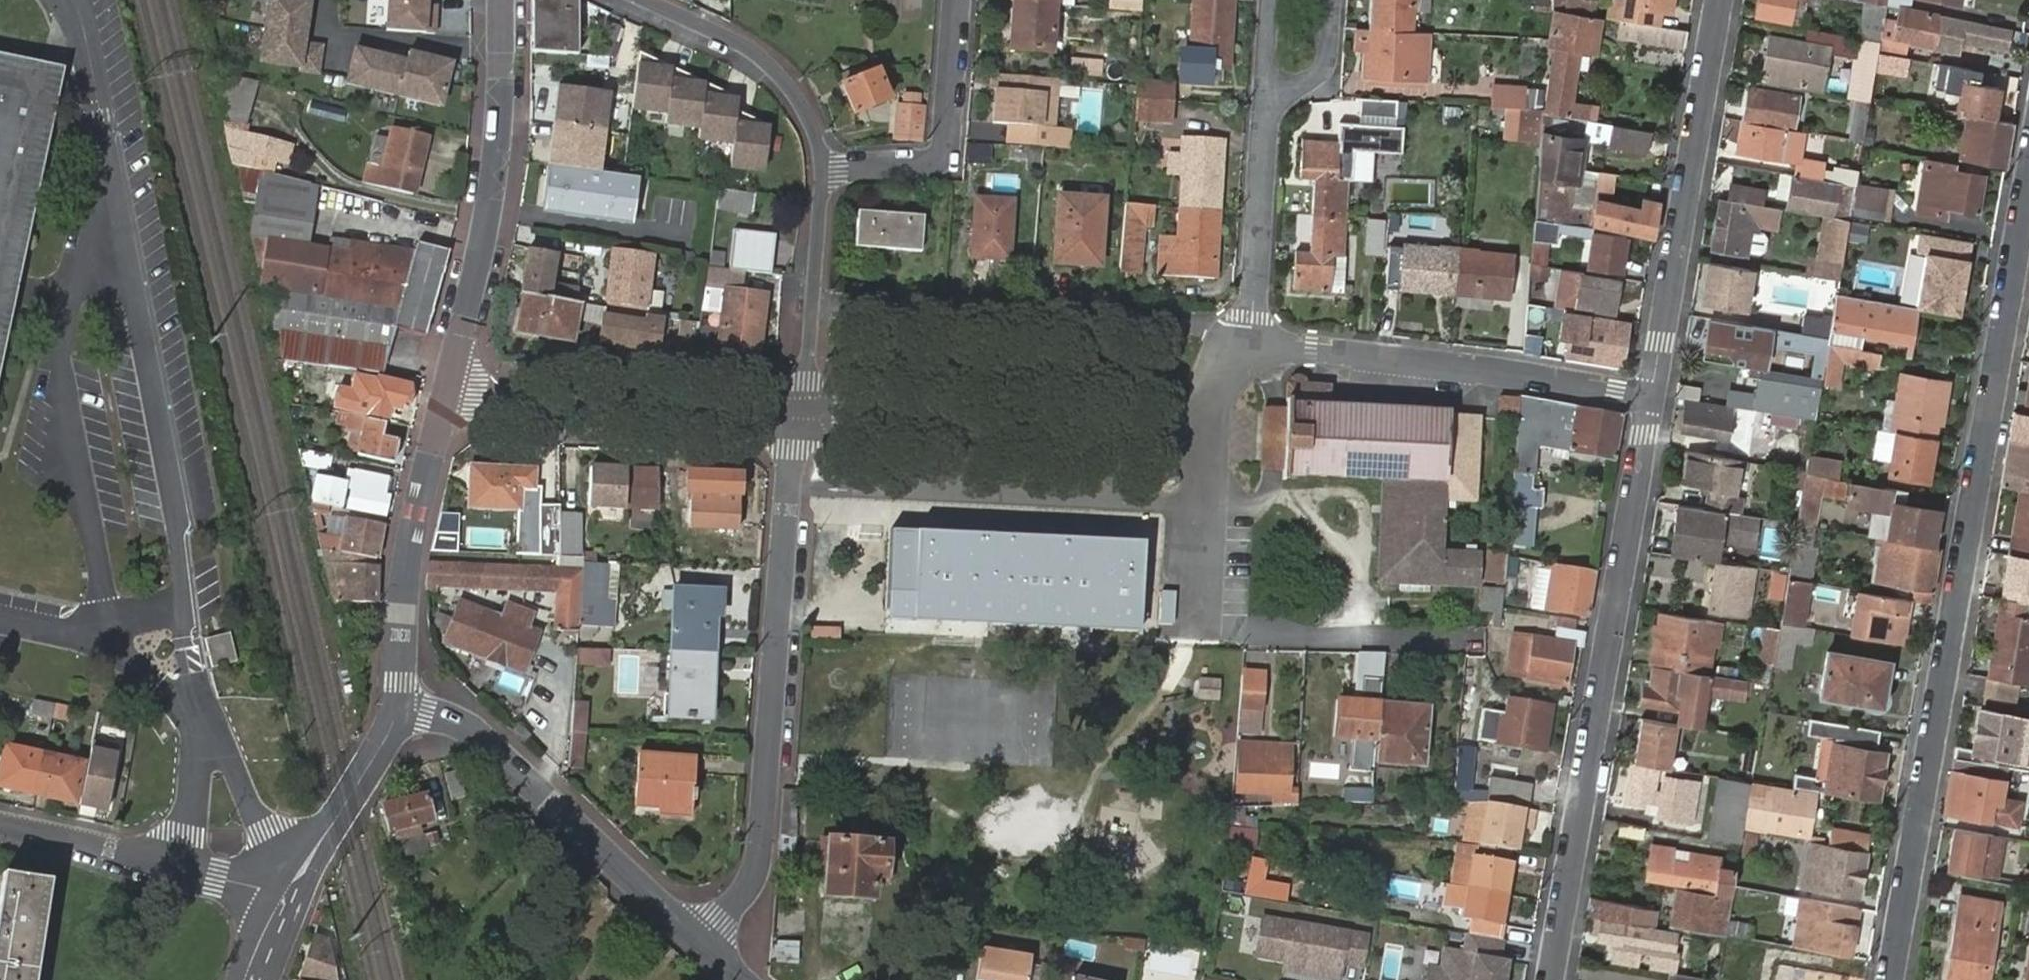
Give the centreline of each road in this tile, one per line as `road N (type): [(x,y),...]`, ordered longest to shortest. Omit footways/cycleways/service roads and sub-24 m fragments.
road 1 (residential): [(2028,184),(1893,979)]
road 2 (residential): [(1654,397),(1552,979)]
road 3 (residential): [(798,415),(756,879),(702,943)]
road 4 (residential): [(814,296),(1217,324),(1252,342)]
road 5 (residential): [(1252,342),(1654,397)]
road 6 (residential): [(1724,0),(1654,397)]
road 7 (residential): [(798,415),(1198,436)]
road 8 (tertiary): [(500,0),(498,146),(447,393)]
road 9 (residential): [(397,708),(472,733),(702,943)]
road 10 (residential): [(798,415),(522,406),(447,393)]
road 11 (tertiary): [(447,393),(408,564),(397,708)]
road 12 (residential): [(288,899),(0,823)]
road 13 (residential): [(825,168),(946,157),(955,0)]
road 14 (residential): [(1189,624),(1222,634),(1462,642)]
road 15 (residential): [(1252,342),(1271,81)]
road 16 (residential): [(648,0),(742,42),(785,75),(825,168)]
road 17 (tertiary): [(397,708),(377,758),(288,899)]
road 18 (residential): [(1198,436),(1189,624)]
road 19 (residential): [(1271,81),(1294,89),(1320,74),(1332,0)]
road 20 (residential): [(825,168),(814,296)]
road 21 (residential): [(814,296),(798,415)]

